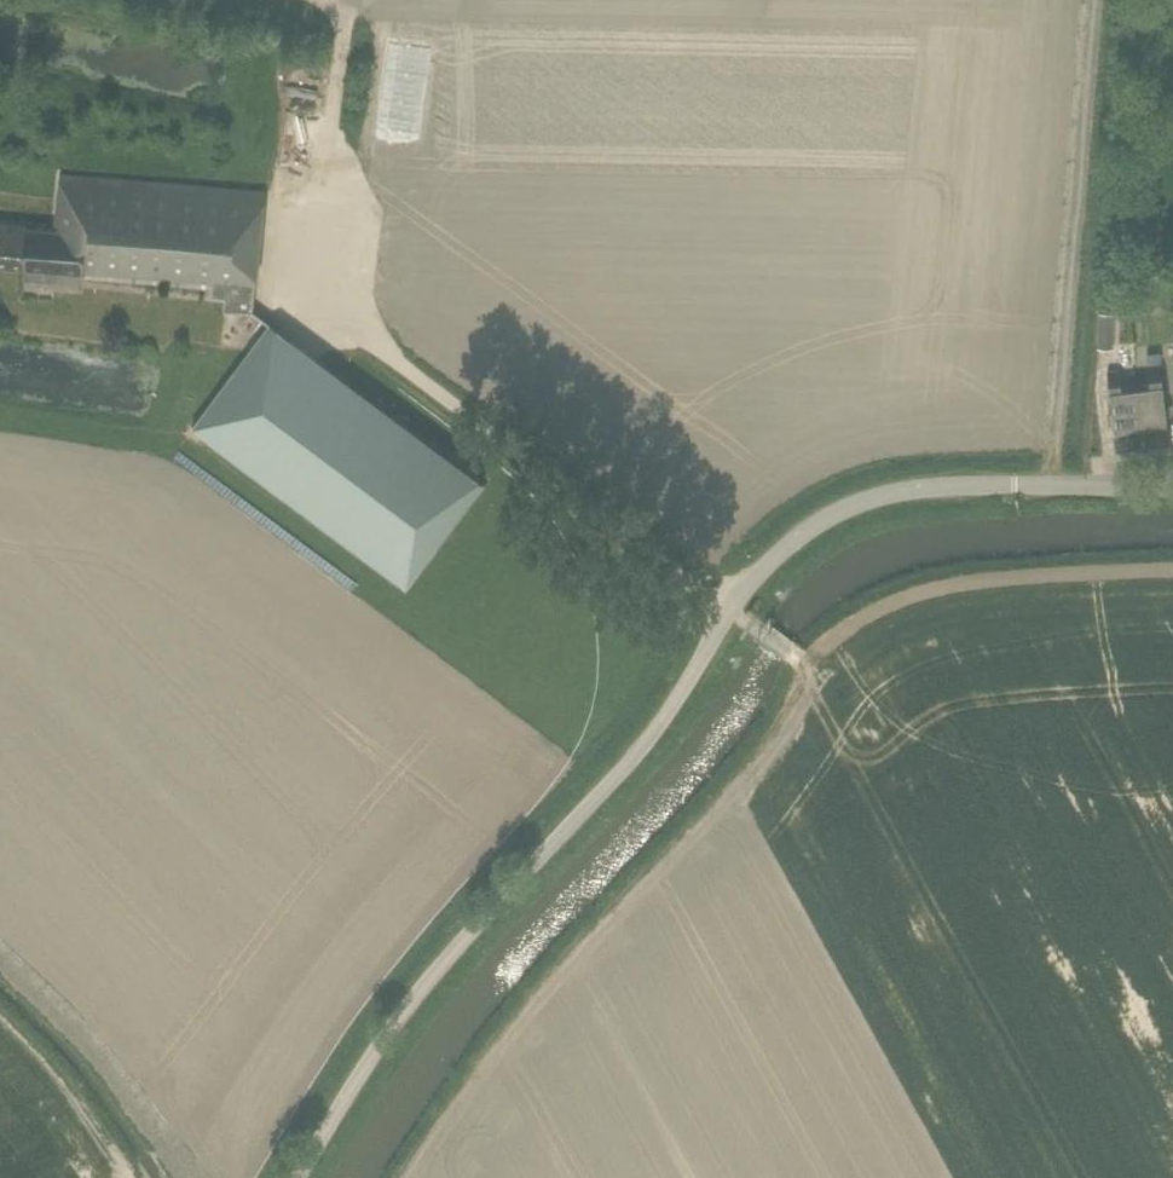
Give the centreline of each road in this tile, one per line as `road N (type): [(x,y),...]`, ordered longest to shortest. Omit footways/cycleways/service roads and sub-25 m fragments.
road 1 (unclassified): [(304,1177),(406,1006),(650,735),(732,613),(794,538),(852,504),(902,489),(1172,482)]
road 2 (track): [(699,826),(743,781),(816,673),(732,613)]

